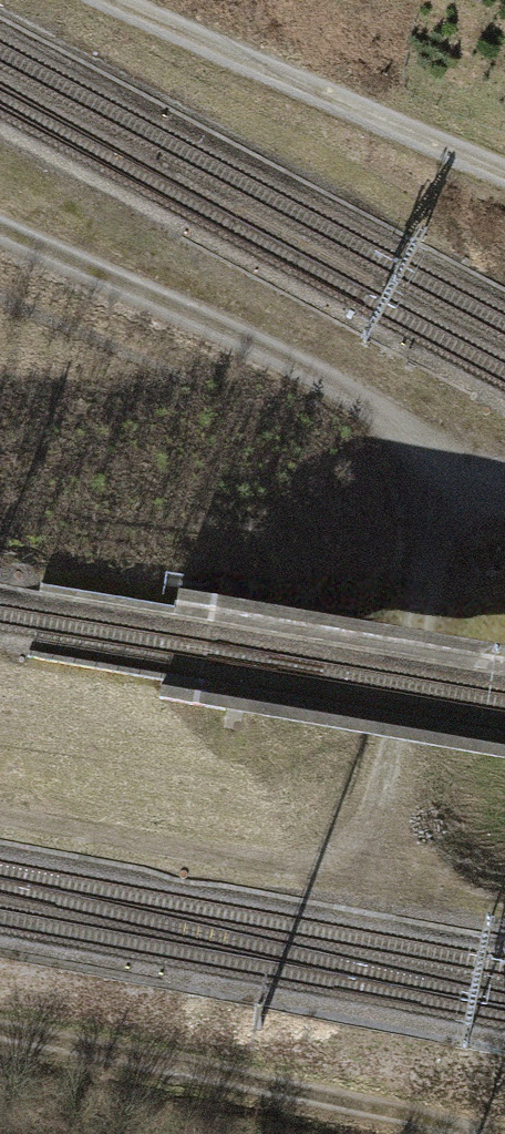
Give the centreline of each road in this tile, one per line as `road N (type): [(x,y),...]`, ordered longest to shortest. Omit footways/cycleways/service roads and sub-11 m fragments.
road 1 (track): [(0,233),(333,384),(374,415),(401,449),(425,524),(425,572),(370,860)]
road 2 (track): [(0,1035),(485,1133)]
road 3 (track): [(504,174),(112,0)]

